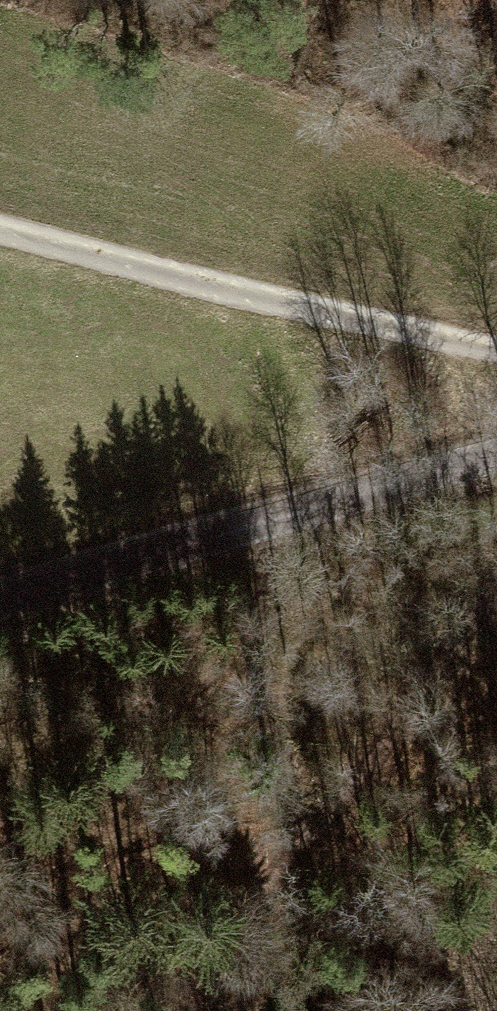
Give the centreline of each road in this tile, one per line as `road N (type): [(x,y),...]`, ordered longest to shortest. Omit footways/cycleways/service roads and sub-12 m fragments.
road 1 (track): [(496,592),(402,723),(163,1010)]
road 2 (unclassified): [(496,454),(0,600)]
road 3 (track): [(0,227),(496,354)]

